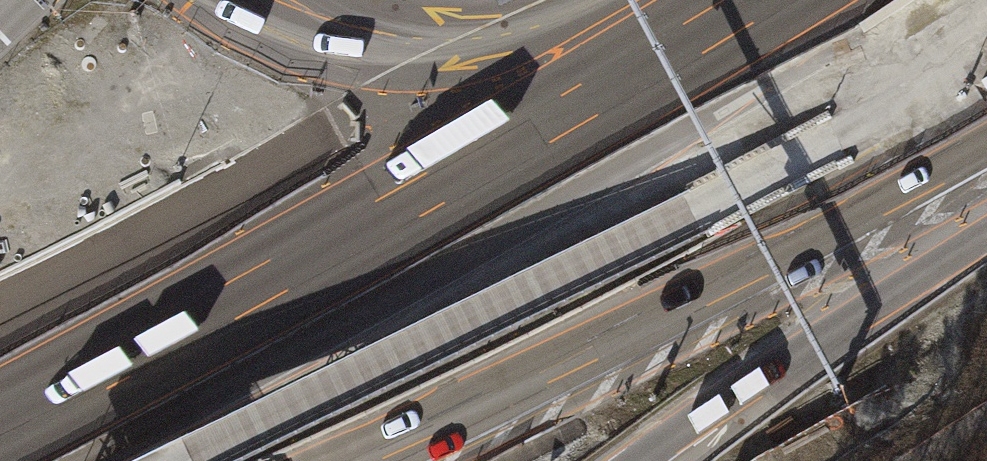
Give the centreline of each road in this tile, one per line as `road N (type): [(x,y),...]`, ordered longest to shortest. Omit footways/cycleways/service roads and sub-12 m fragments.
road 1 (motorway): [(196,460),(960,0)]
road 2 (motorway): [(687,0),(250,282),(0,415)]
road 3 (motorway): [(619,0),(524,32),(402,39),(296,7)]

